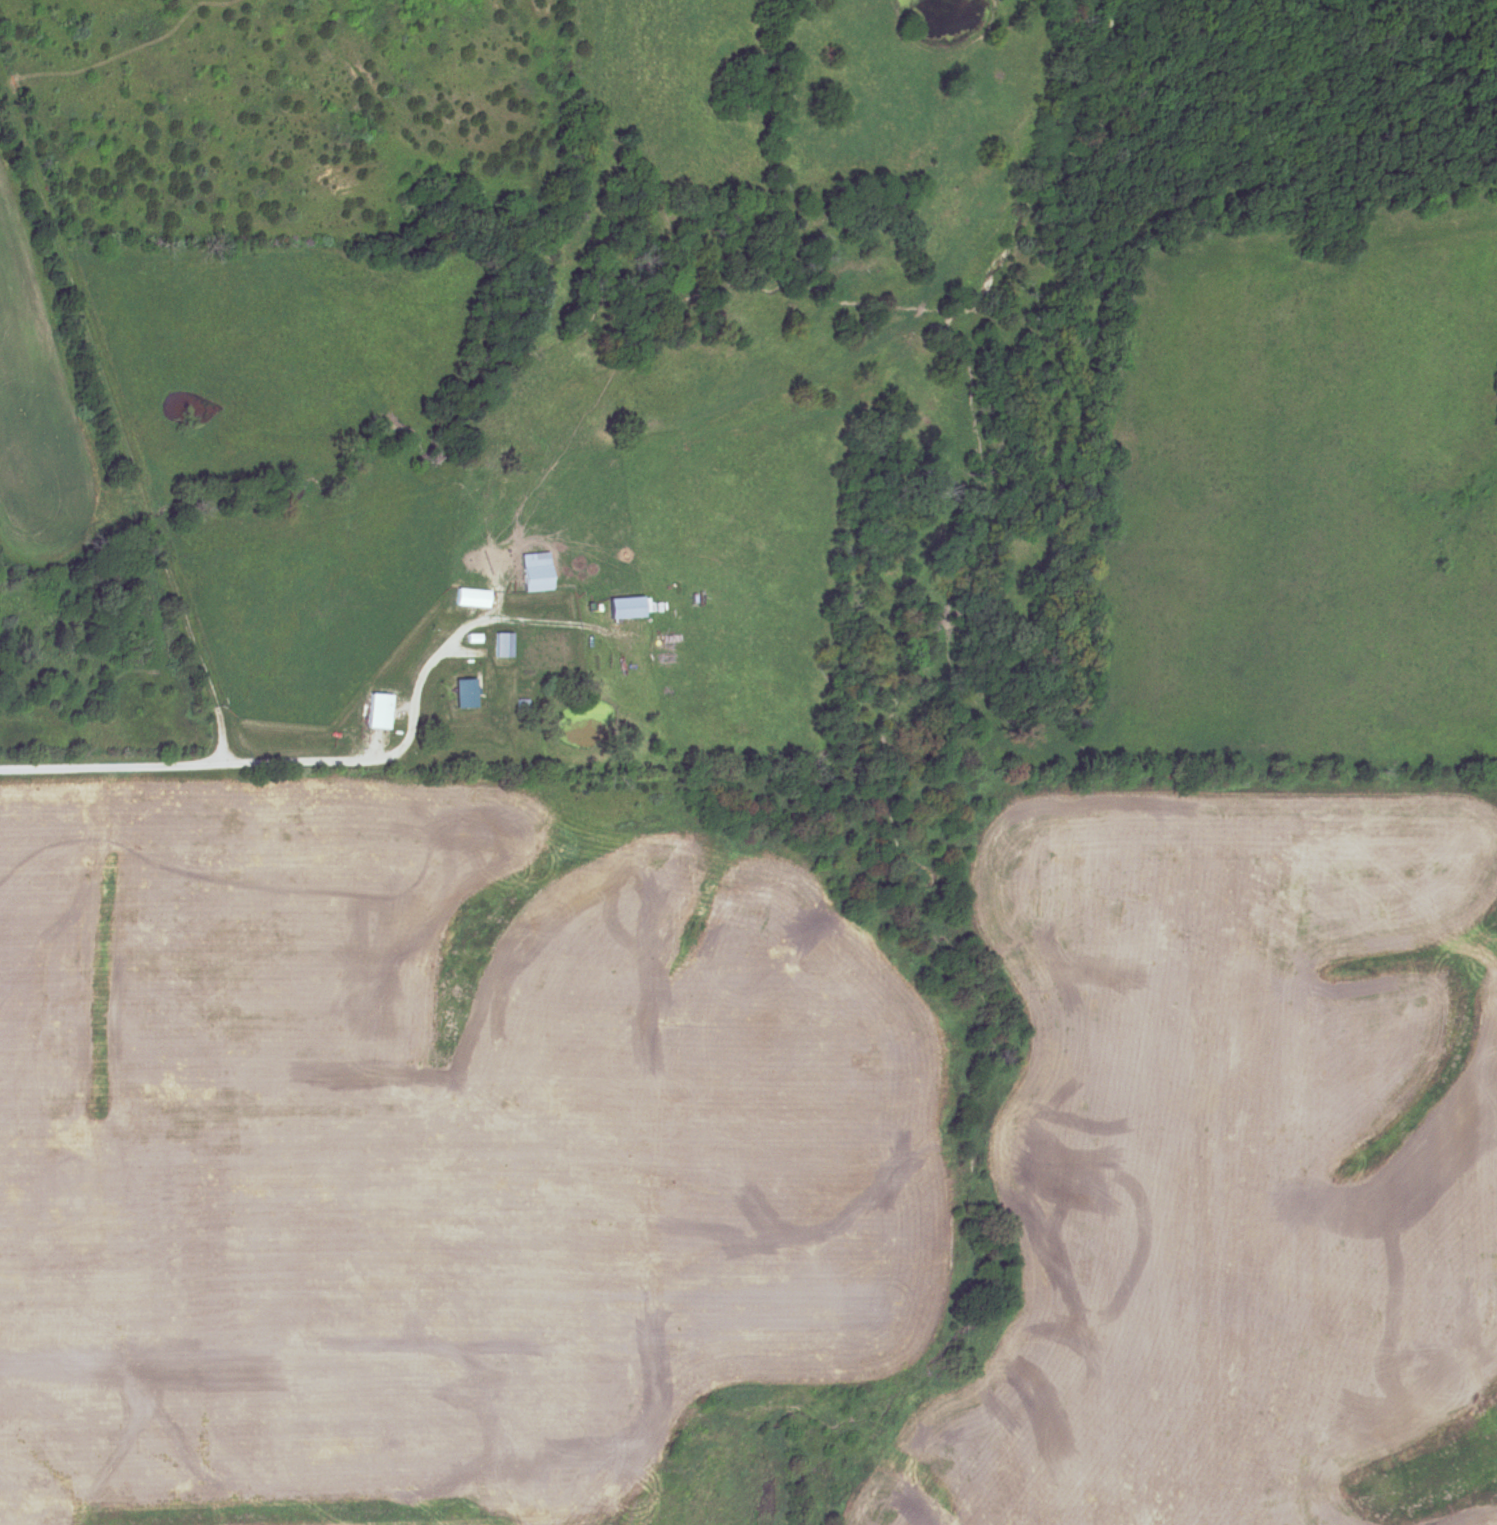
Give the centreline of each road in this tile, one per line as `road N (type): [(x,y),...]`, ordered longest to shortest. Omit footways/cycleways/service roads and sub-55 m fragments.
road 1 (residential): [(224,764),(208,674),(0,77)]
road 2 (residential): [(0,770),(378,759),(400,754),(411,741),(419,695)]

